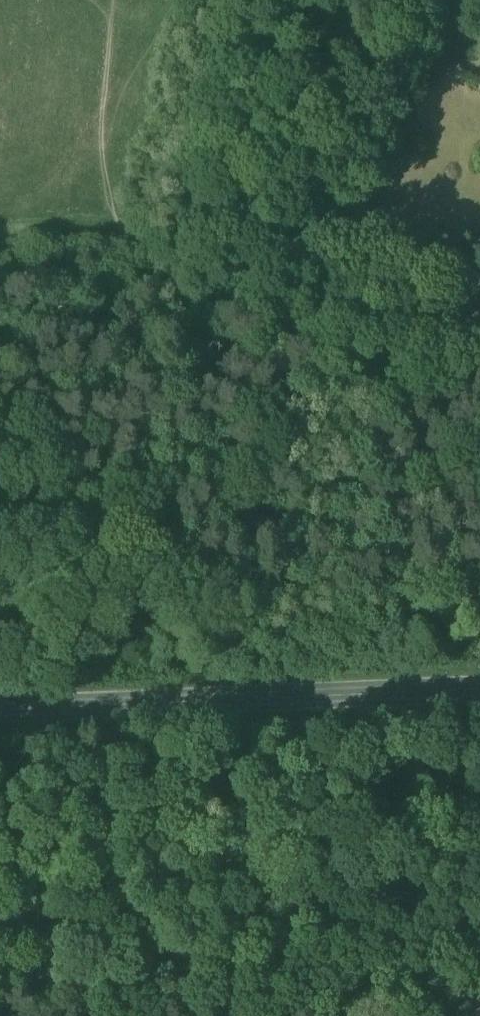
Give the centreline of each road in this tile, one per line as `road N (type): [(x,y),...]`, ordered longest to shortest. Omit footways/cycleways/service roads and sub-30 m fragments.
road 1 (track): [(479,510),(302,465),(0,407)]
road 2 (secondary): [(0,711),(479,691)]

